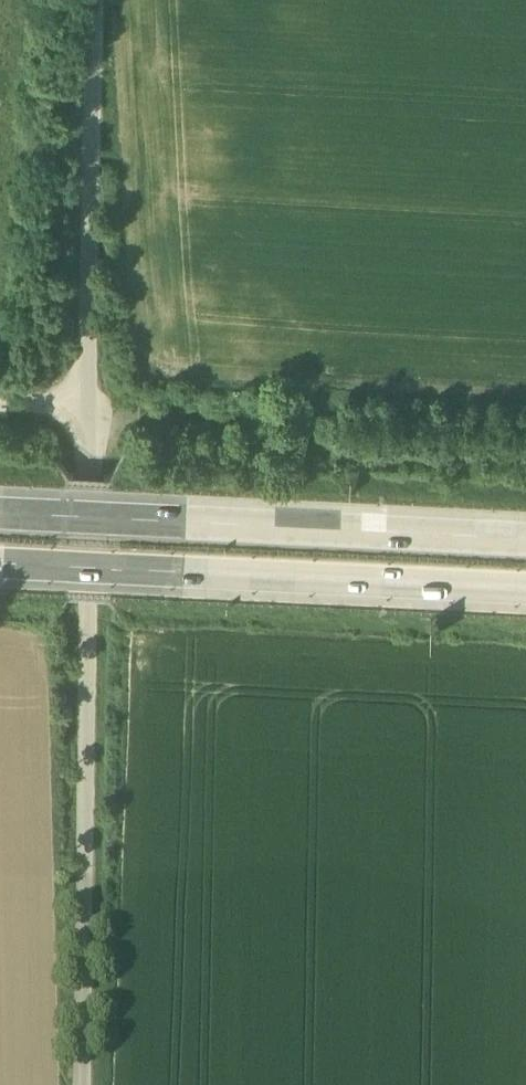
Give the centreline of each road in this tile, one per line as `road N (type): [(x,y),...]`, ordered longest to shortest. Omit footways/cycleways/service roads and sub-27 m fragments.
road 1 (unclassified): [(82,1084),(87,460)]
road 2 (motorway): [(0,563),(525,588)]
road 3 (motorway): [(525,534),(0,512)]
road 4 (unclassified): [(94,0),(87,460)]

